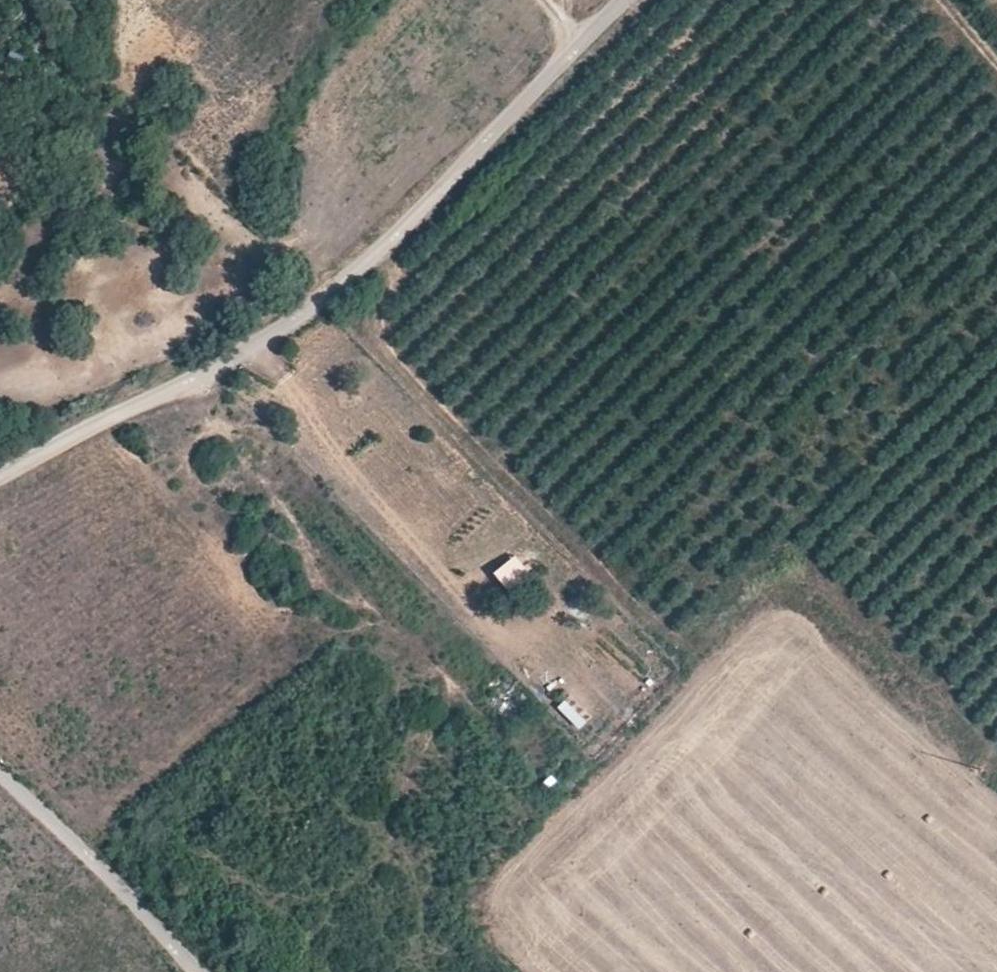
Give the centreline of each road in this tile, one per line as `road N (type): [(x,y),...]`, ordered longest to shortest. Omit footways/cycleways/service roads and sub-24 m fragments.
road 1 (unclassified): [(628,0),(248,362),(148,401),(0,479)]
road 2 (unclassified): [(199,971),(0,768)]

